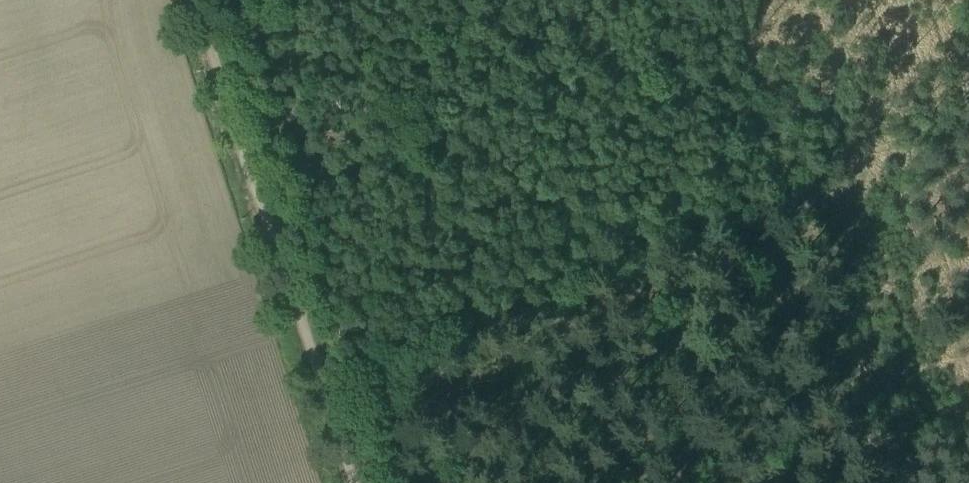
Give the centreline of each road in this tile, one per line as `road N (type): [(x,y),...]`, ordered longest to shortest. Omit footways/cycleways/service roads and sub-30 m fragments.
road 1 (track): [(214,0),(364,482)]
road 2 (track): [(761,482),(968,406)]

